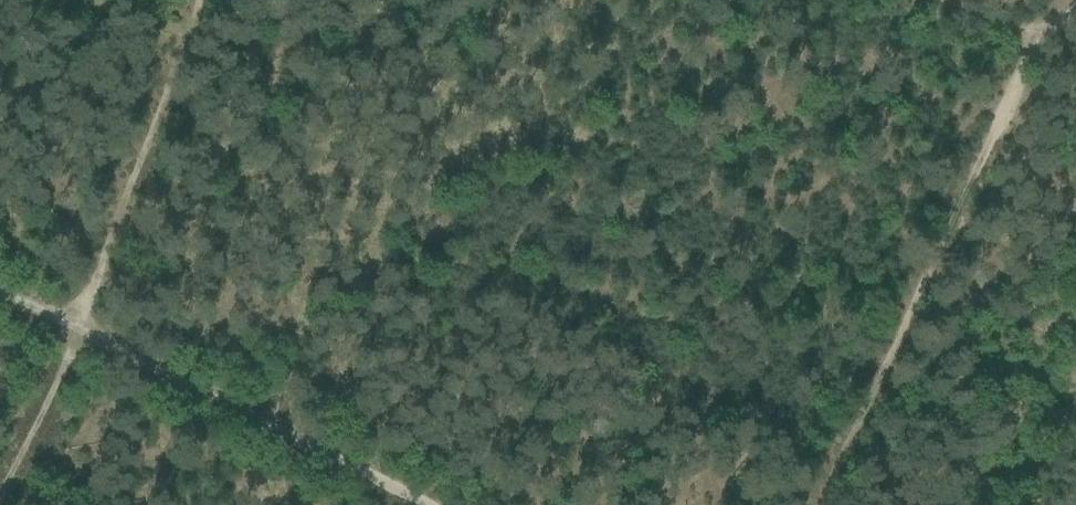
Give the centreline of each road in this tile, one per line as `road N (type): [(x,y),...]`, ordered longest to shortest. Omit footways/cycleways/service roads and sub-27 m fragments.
road 1 (track): [(1041,56),(823,504)]
road 2 (track): [(0,305),(410,504)]

